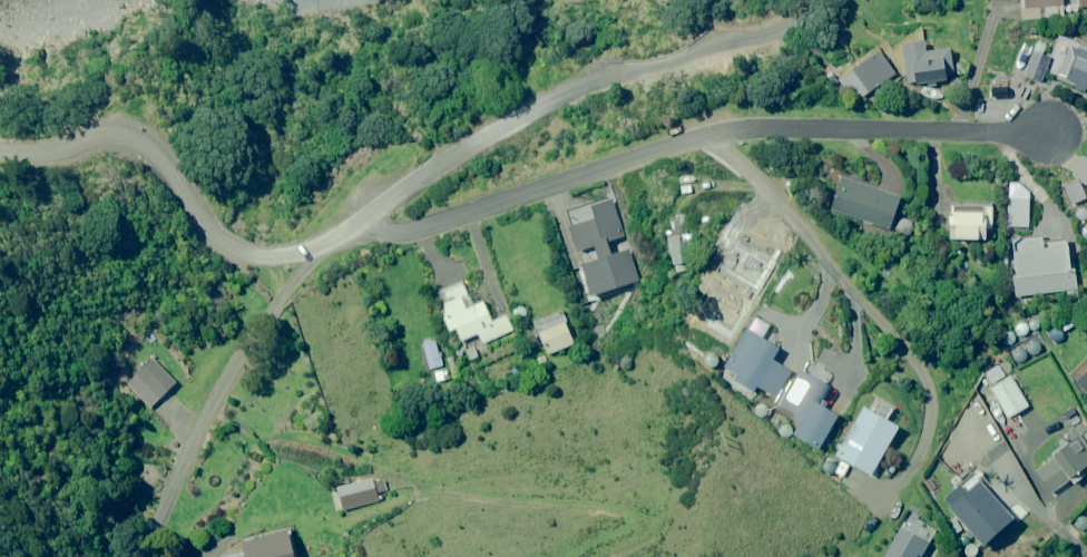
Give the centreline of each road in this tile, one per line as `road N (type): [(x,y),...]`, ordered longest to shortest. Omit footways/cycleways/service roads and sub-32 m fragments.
road 1 (residential): [(349,232),(416,232),(721,133),(1048,132)]
road 2 (unclassified): [(816,0),(794,22),(766,33),(596,78),(532,111),(349,232)]
road 3 (unclassified): [(349,232),(308,252),(261,257),(229,246),(203,224),(151,151),(126,137),(40,151),(0,148)]

